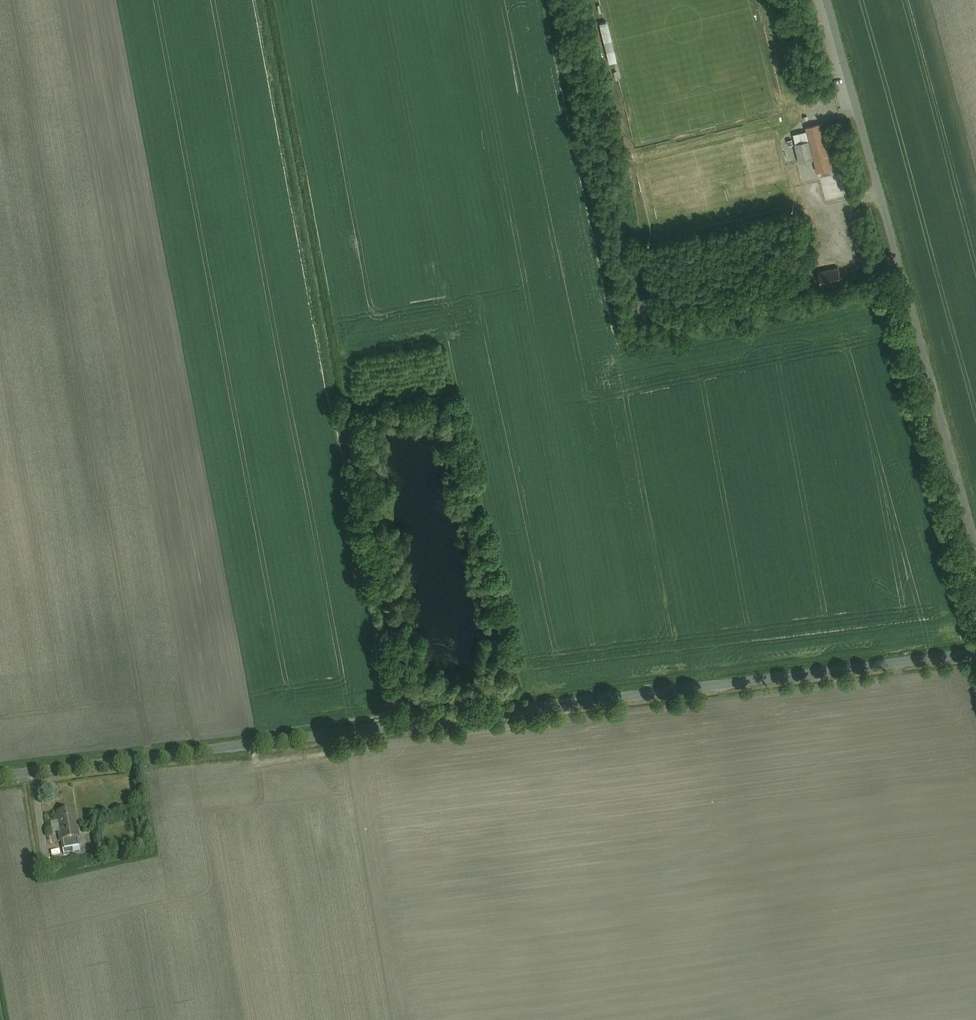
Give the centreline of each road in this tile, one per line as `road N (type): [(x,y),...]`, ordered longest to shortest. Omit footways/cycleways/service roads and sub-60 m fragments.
road 1 (tertiary): [(0,777),(975,648)]
road 2 (unclassified): [(828,0),(975,546)]
road 3 (track): [(975,633),(891,321),(912,309)]
road 4 (track): [(403,724),(401,674),(377,588),(344,391)]
road 5 (track): [(519,709),(446,385)]

